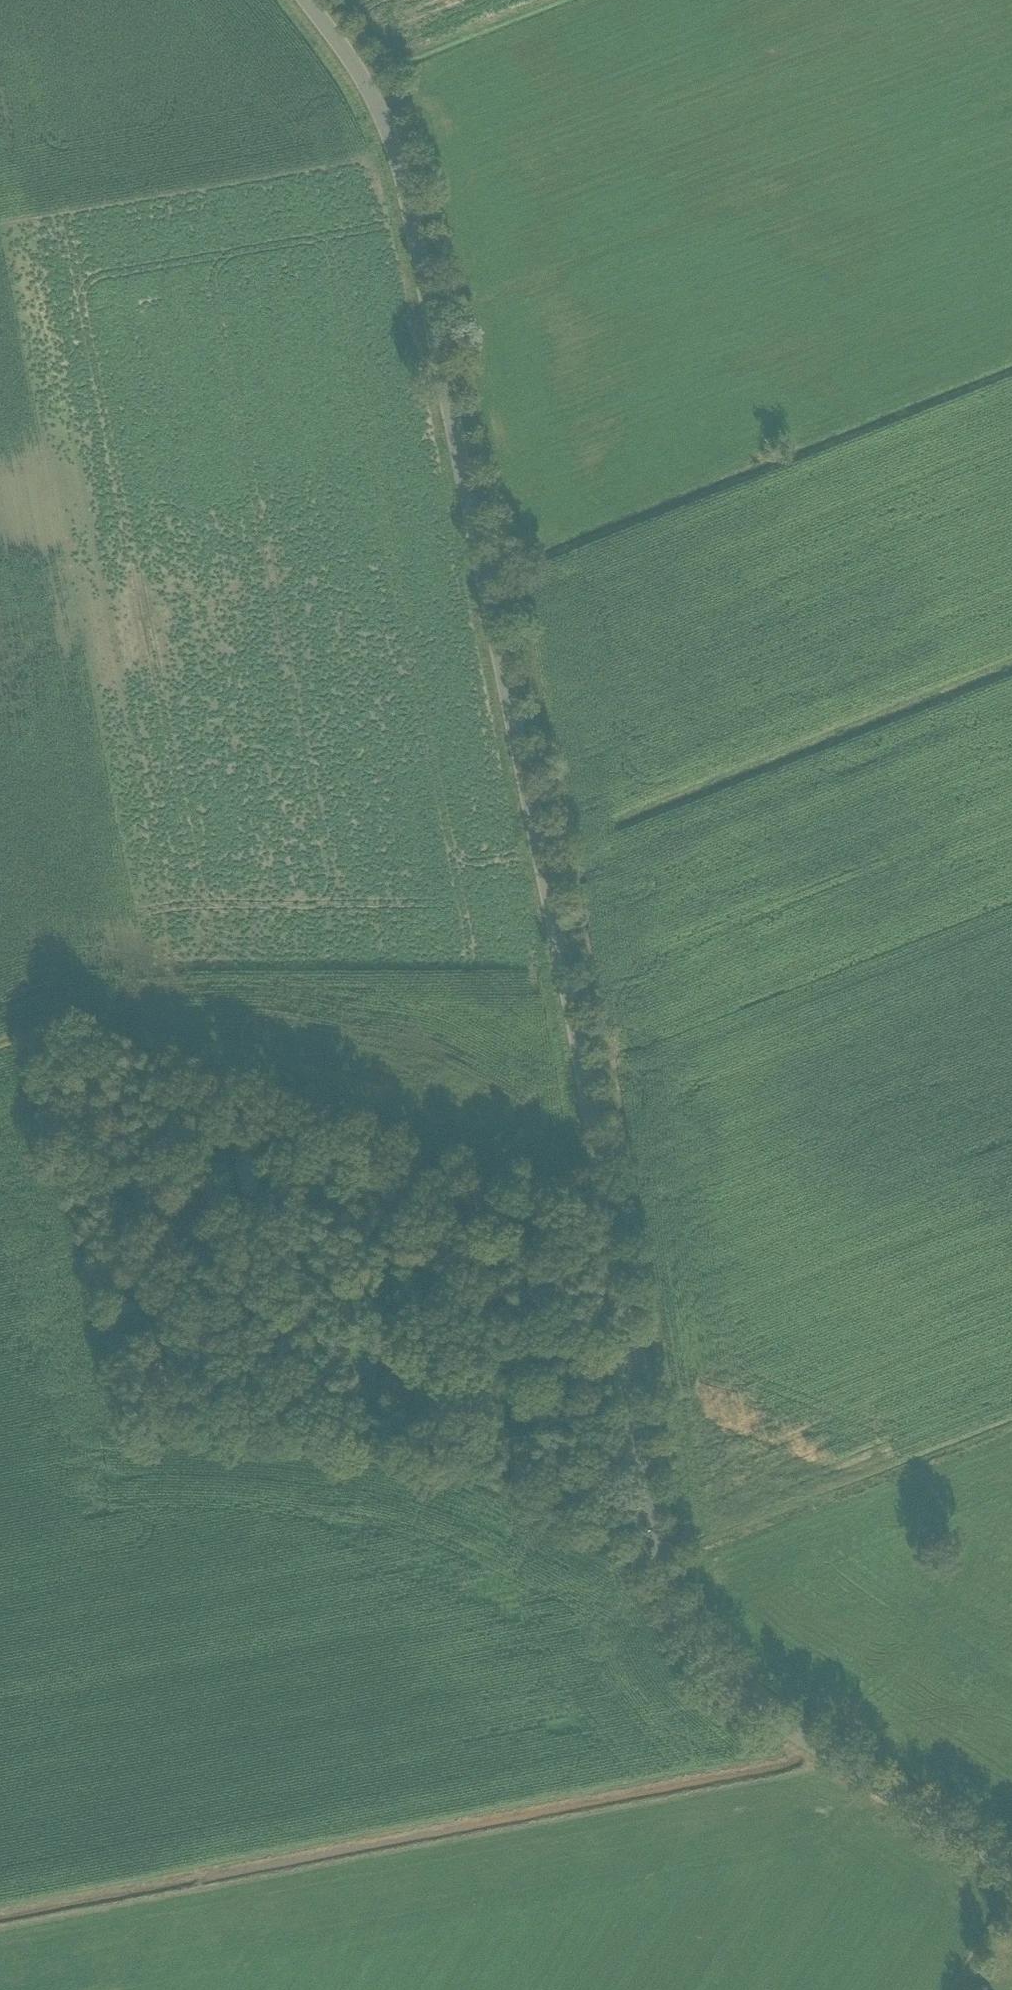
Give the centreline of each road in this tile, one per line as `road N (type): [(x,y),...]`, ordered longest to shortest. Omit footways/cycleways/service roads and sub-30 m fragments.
road 1 (unclassified): [(1011,1867),(757,1709),(693,1645),(666,1587),(572,1009),(409,192),(372,94),(301,0)]

